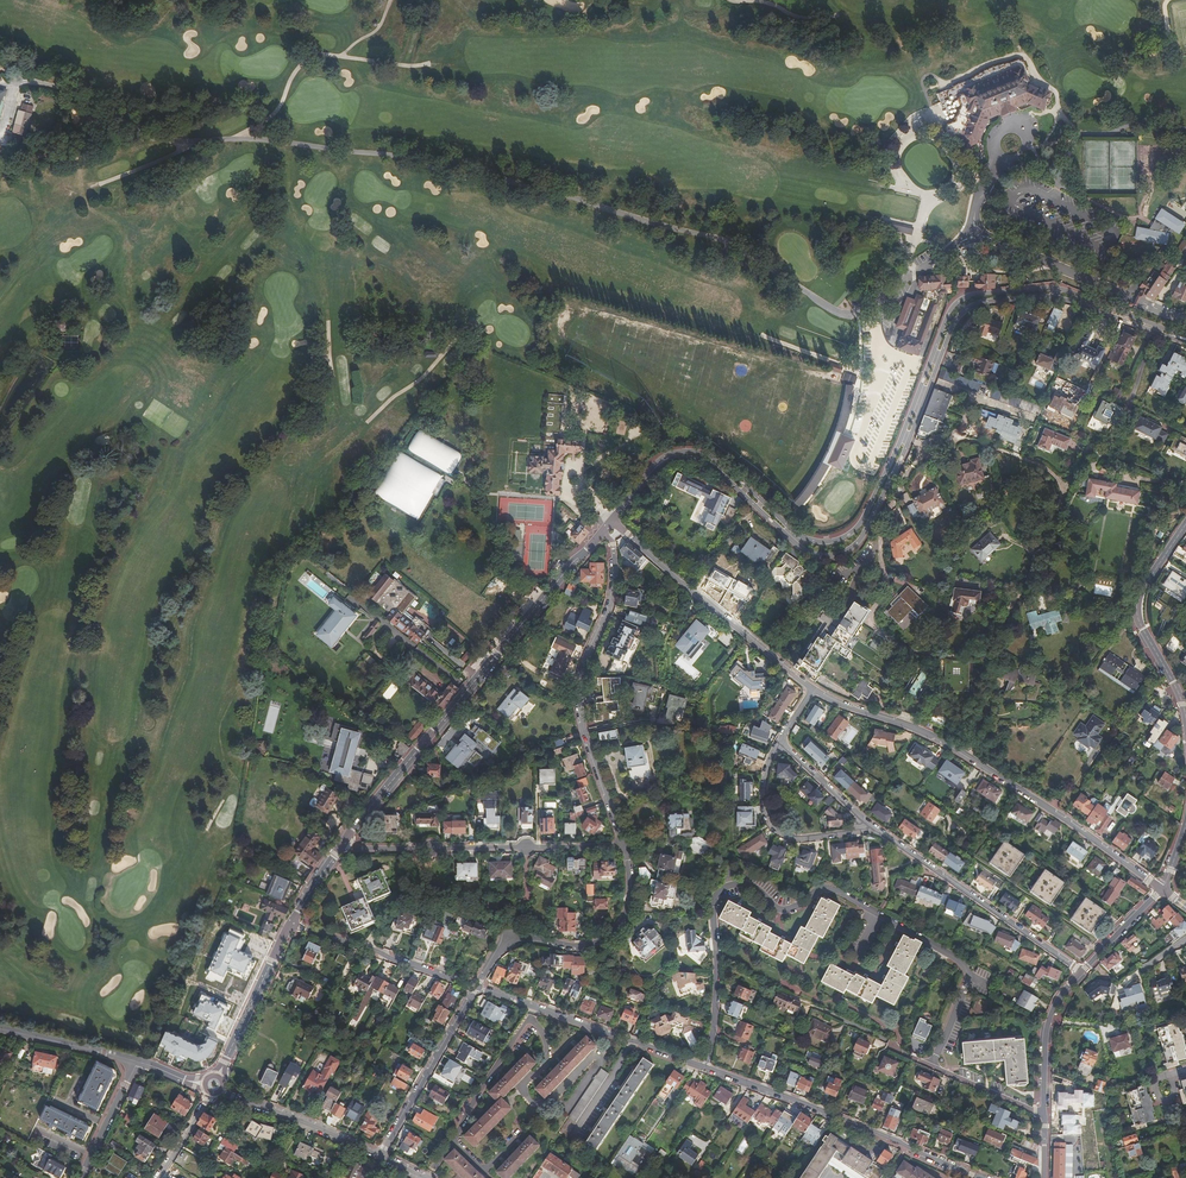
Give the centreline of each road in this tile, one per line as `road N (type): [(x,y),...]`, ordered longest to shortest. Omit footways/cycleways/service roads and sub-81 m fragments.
road 1 (residential): [(609,522),(655,464),(694,456),(719,469),(796,541),(817,550),(844,545),(875,504),(949,320),(975,299),(1066,296),(1185,341)]
road 2 (residential): [(934,1066),(970,966),(836,893),(819,893),(795,915),(720,875),(709,889),(715,966),(705,1067)]
road 3 (residential): [(338,846),(609,522)]
road 4 (residential): [(1163,889),(943,741),(811,688)]
road 5 (residential): [(624,844),(579,703),(586,656),(609,603),(609,522)]
road 6 (tertiary): [(705,1067),(986,1177)]
road 7 (residential): [(624,844),(338,846)]
road 8 (residential): [(474,988),(508,929),(575,946),(618,928),(630,897),(624,844)]
road 9 (residential): [(811,688),(609,522)]
road 10 (residential): [(1081,972),(875,826)]
road 11 (tertiary): [(474,988),(705,1067)]
road 12 (residential): [(1185,721),(1137,604),(1185,522)]
road 13 (residential): [(875,826),(805,837),(780,831),(764,799),(780,738)]
road 14 (tertiary): [(292,923),(474,988)]
road 15 (residential): [(380,1156),(474,988)]
road 16 (tertiary): [(380,1156),(222,1091)]
road 17 (residential): [(1081,972),(1049,1023),(1045,1116)]
road 18 (tertiary): [(135,1061),(0,1030)]
road 19 (residential): [(875,826),(780,738)]
road 20 (residential): [(135,1061),(81,1177)]
road 21 (residential): [(934,1066),(1045,1116)]

